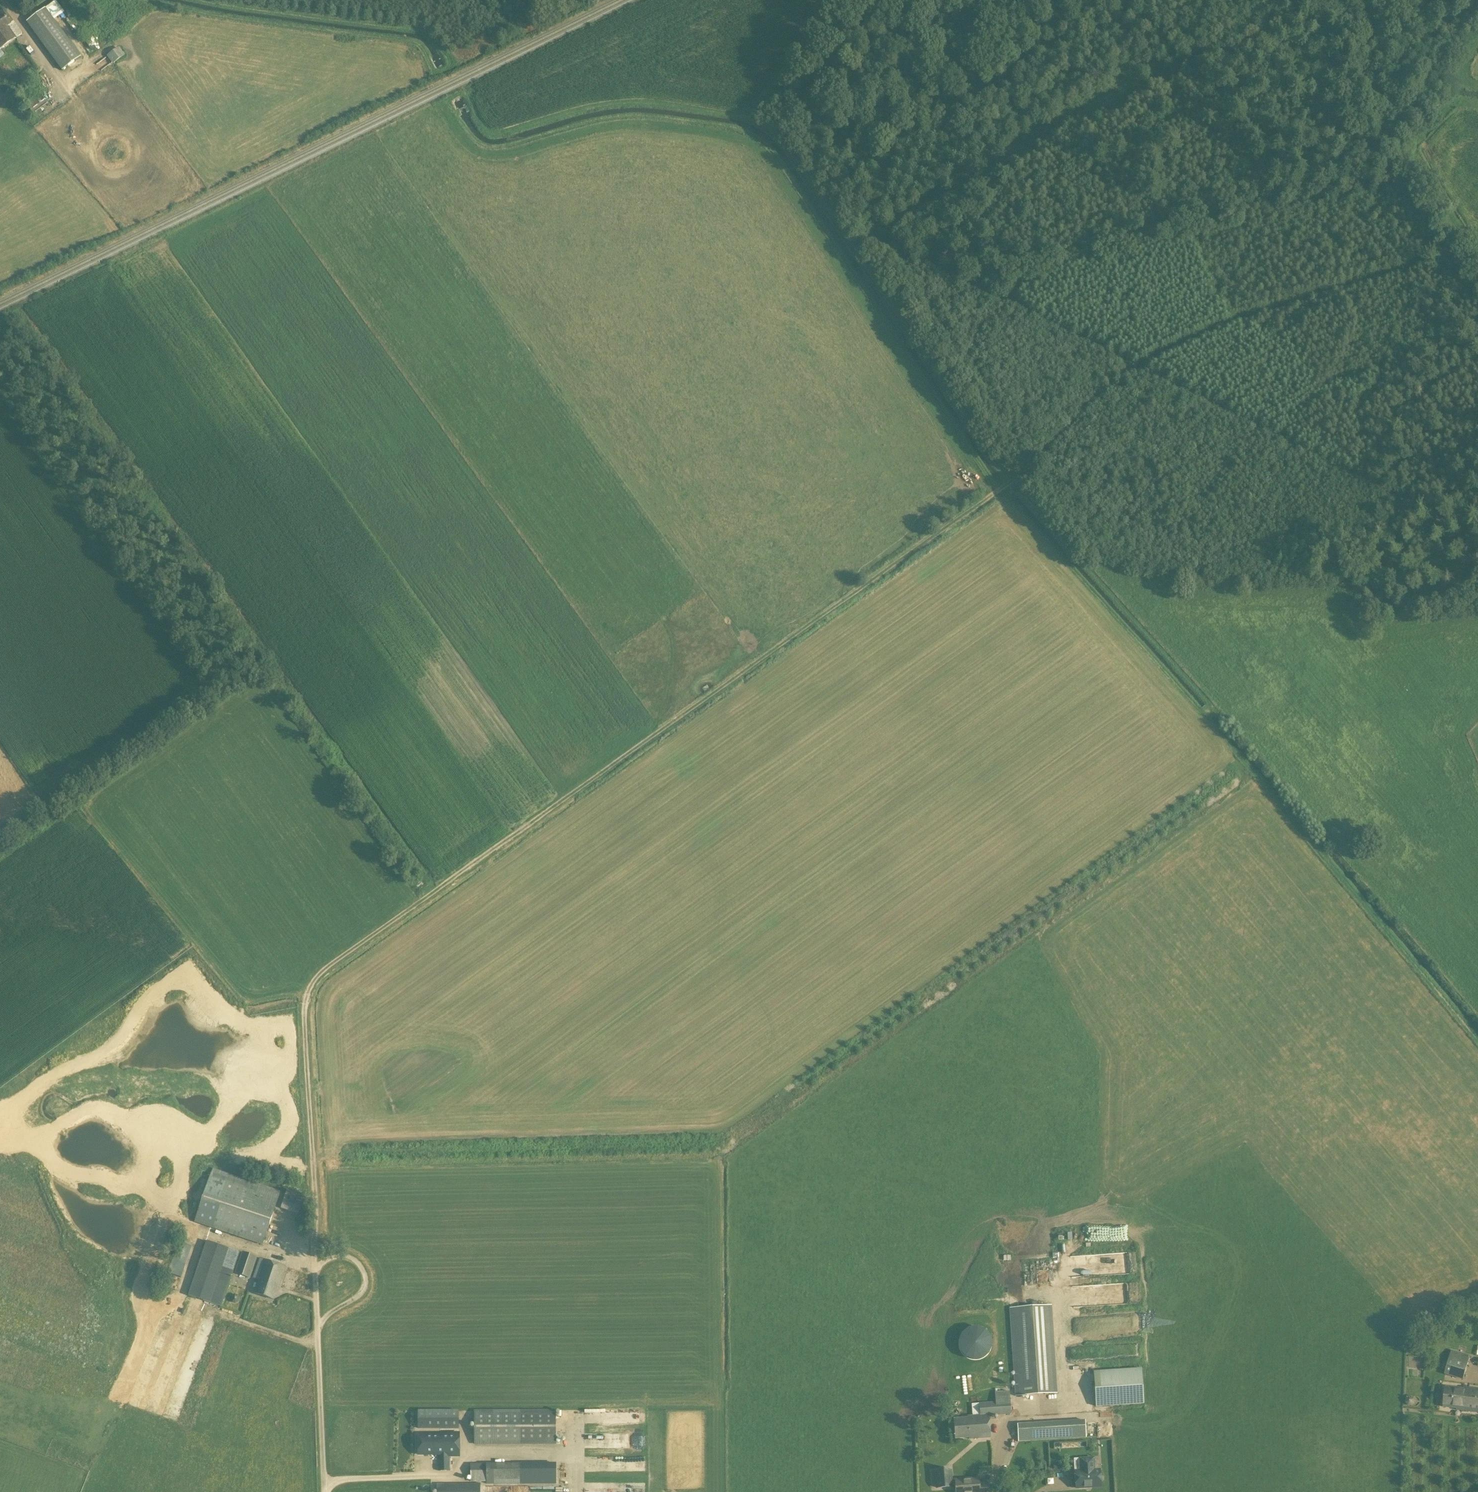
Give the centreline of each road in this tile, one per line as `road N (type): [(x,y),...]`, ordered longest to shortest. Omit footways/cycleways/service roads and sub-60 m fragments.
road 1 (track): [(1477,540),(1135,369),(1009,483),(318,974),(305,1019),(316,1269)]
road 2 (unclassified): [(324,1491),(318,1325)]
road 3 (unclassified): [(318,1325),(360,1294),(365,1281),(358,1263),(343,1256),(316,1269)]

